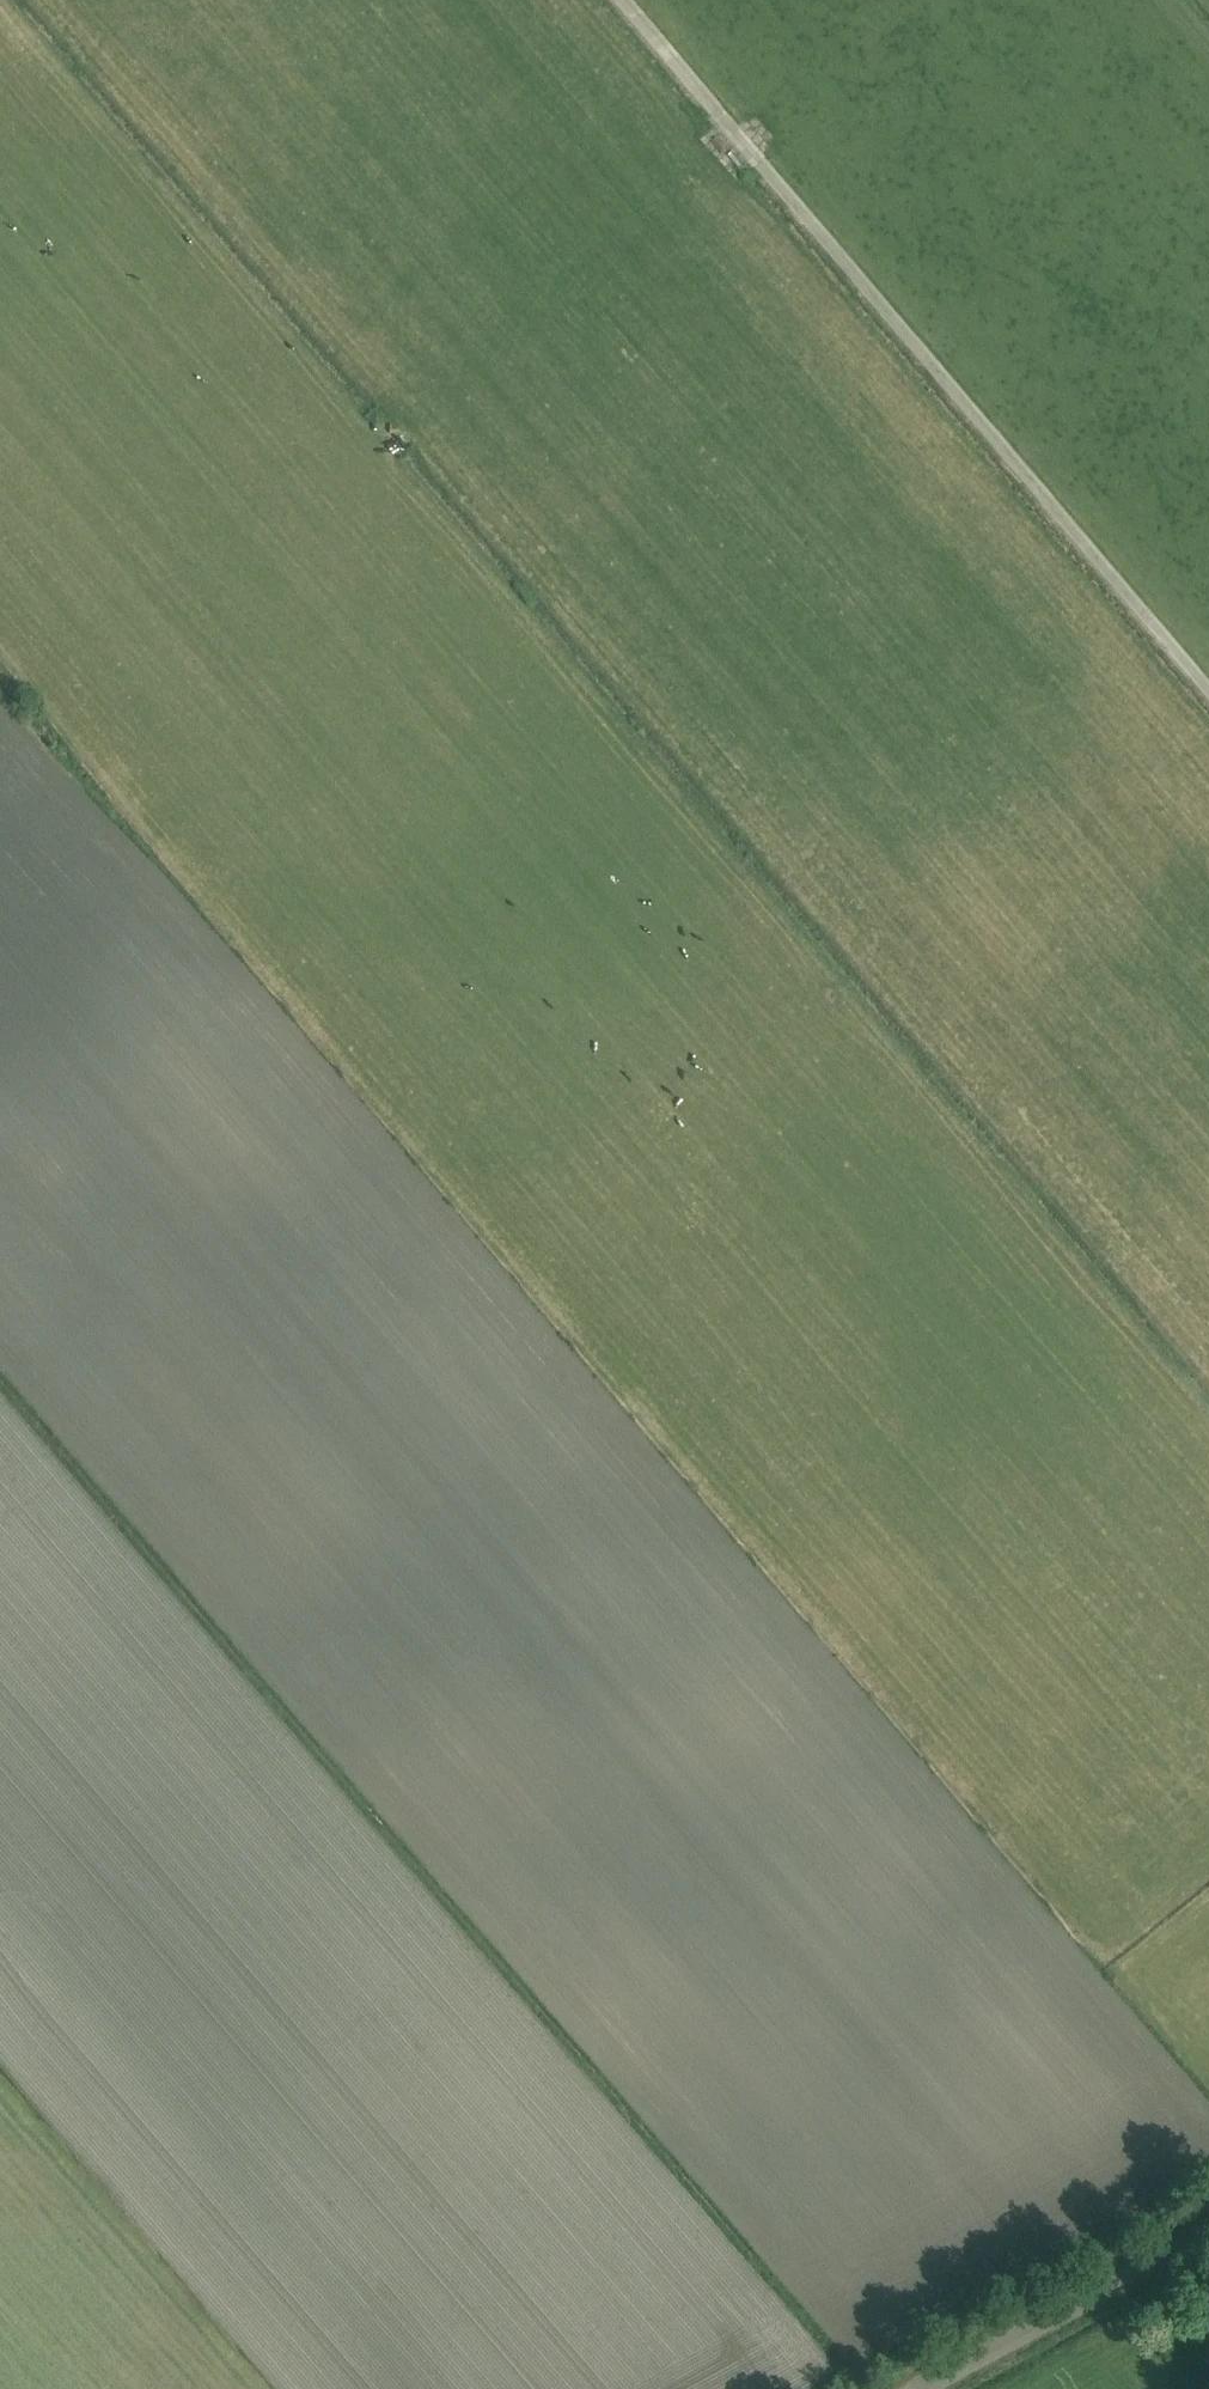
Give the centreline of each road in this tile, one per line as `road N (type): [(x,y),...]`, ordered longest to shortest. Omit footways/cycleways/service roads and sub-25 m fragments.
road 1 (track): [(614,0),(1208,695)]
road 2 (unclassified): [(934,2388),(1208,2237)]

